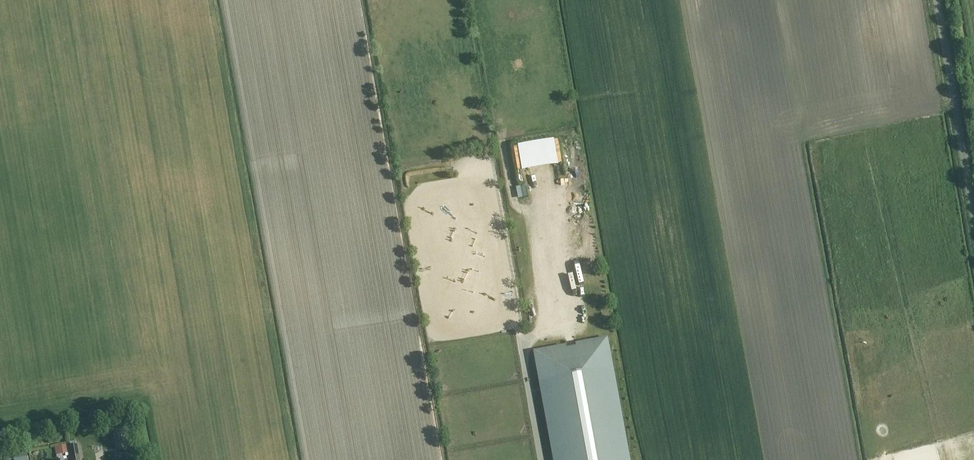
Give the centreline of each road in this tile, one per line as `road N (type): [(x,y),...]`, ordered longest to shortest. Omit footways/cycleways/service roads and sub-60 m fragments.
road 1 (unclassified): [(973,214),(937,0)]

